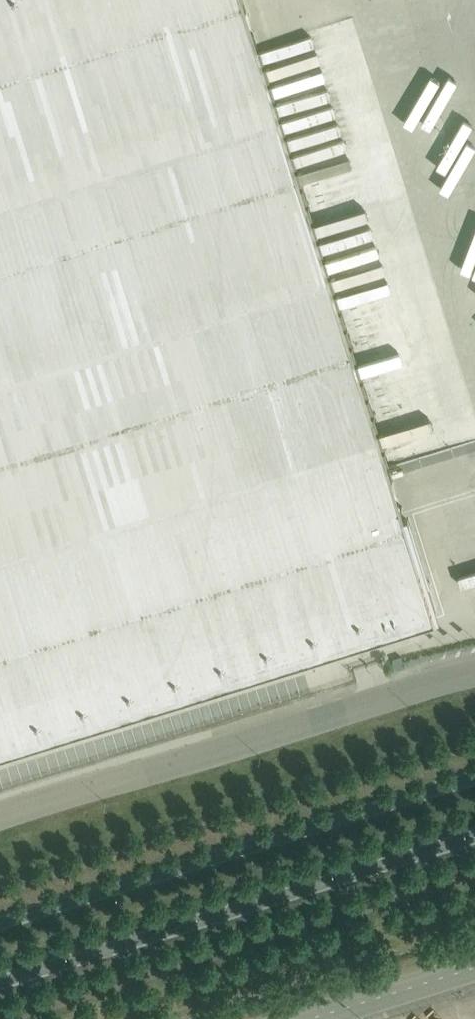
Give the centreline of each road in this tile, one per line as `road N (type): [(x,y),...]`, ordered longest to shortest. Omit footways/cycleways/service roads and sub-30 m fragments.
road 1 (tertiary): [(474,779),(0,925)]
road 2 (tertiary): [(0,983),(474,838)]
road 3 (unclassified): [(0,815),(474,674)]
road 4 (unclassified): [(314,1018),(474,969)]

